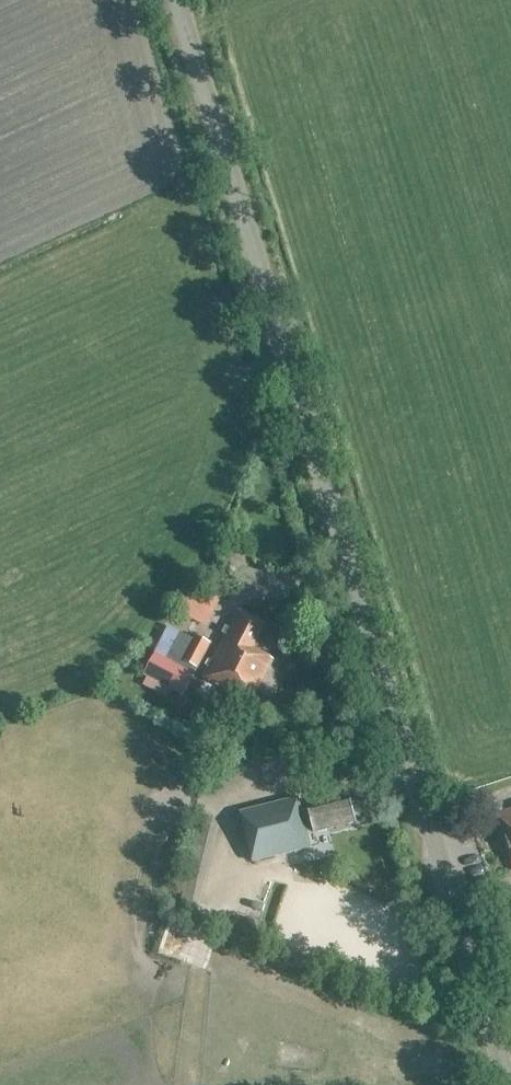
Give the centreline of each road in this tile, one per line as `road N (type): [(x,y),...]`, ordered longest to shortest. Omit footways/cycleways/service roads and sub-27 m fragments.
road 1 (tertiary): [(508,1084),(174,0)]

